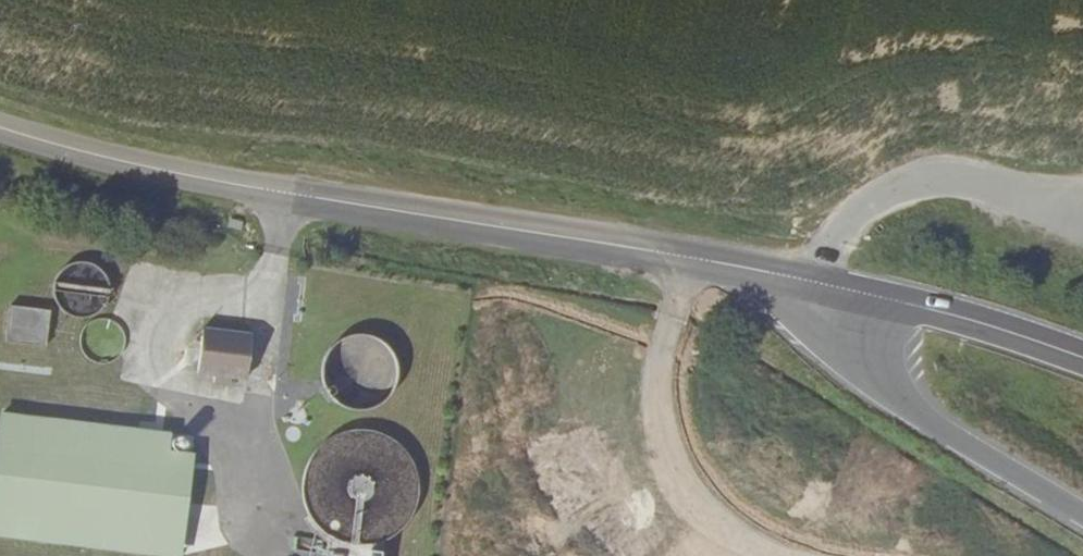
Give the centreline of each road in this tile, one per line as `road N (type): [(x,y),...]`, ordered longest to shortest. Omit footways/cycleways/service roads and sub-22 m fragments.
road 1 (tertiary): [(684,255),(164,171),(0,127)]
road 2 (trunk): [(819,283),(842,339),(879,381),(930,423),(1082,514)]
road 3 (unclassified): [(684,255),(661,362),(669,461),(706,518),(777,555)]
road 4 (tertiary): [(1082,355),(819,283)]
road 5 (tertiary): [(819,283),(684,255)]

